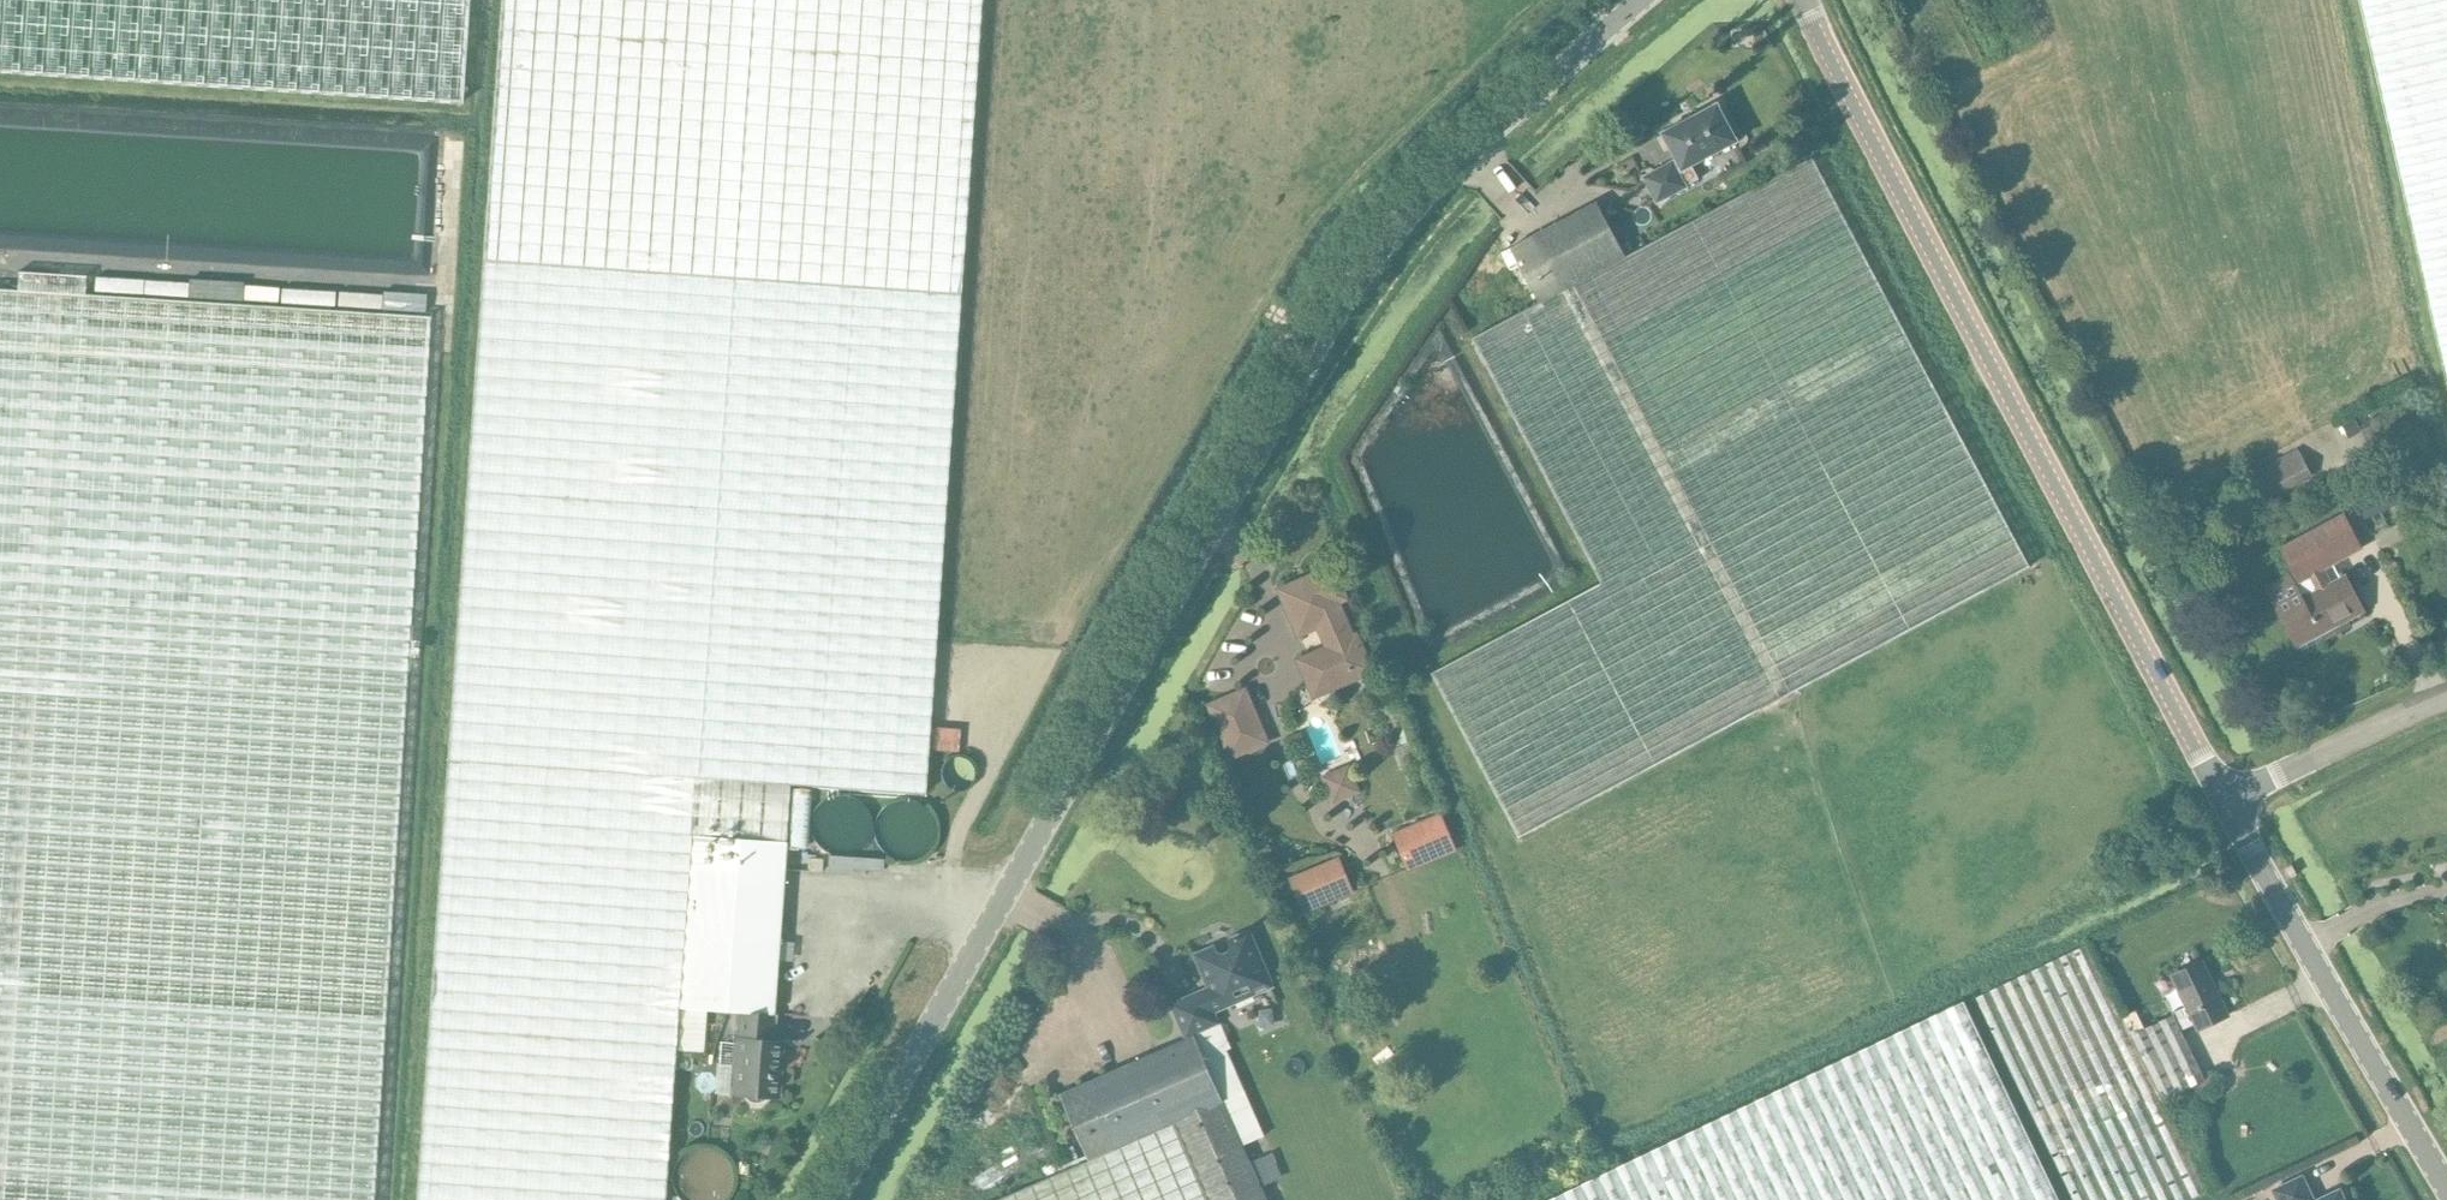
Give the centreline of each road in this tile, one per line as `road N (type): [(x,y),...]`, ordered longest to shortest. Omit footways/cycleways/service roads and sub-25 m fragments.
road 1 (unclassified): [(833,1199),(913,1073),(983,931),(1326,332),(1421,196),(1636,0)]
road 2 (tertiary): [(2227,802),(1805,0)]
road 3 (tertiary): [(2446,1184),(2227,802)]
road 4 (unclassified): [(2292,770),(2446,697)]

